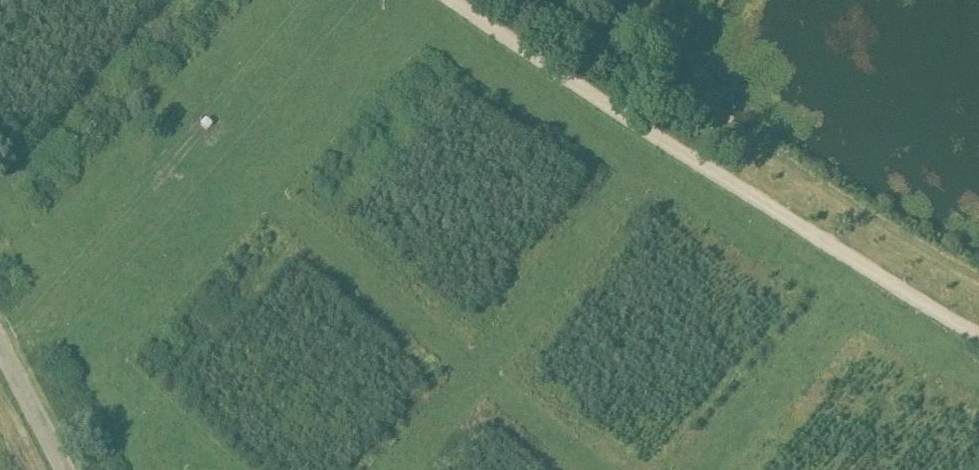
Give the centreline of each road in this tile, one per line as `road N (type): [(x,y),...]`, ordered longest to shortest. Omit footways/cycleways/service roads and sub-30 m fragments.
road 1 (track): [(459,0),(978,338)]
road 2 (unclassified): [(0,343),(64,469)]

